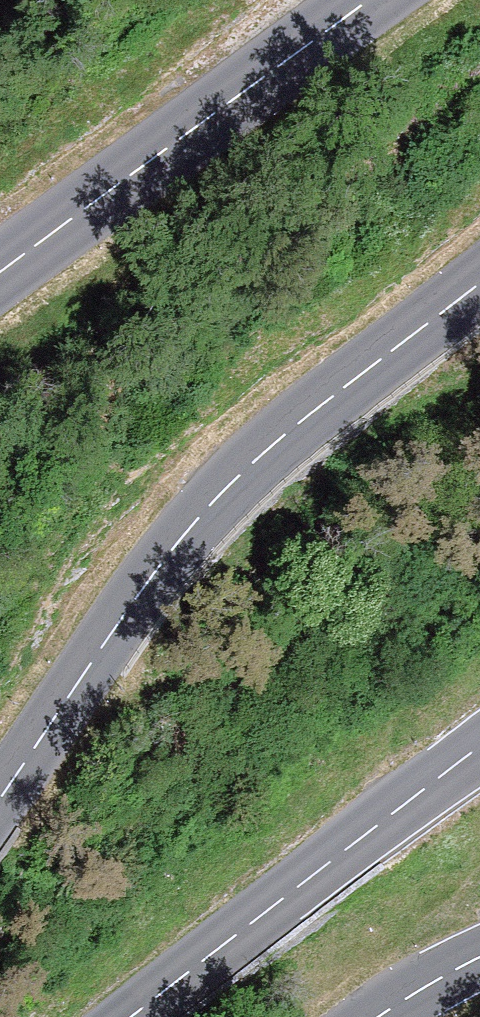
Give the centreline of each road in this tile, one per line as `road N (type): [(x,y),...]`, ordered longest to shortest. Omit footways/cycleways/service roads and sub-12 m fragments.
road 1 (secondary): [(0,800),(143,575),(247,458),(479,274)]
road 2 (secondary): [(366,0),(0,271)]
road 3 (secondary): [(479,750),(129,1016)]

